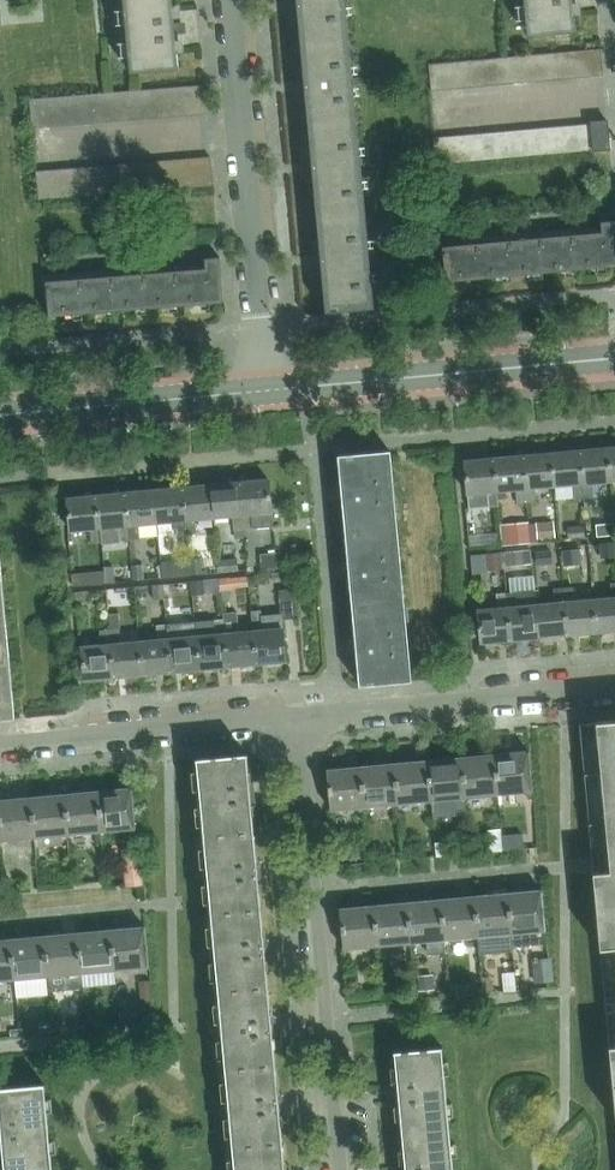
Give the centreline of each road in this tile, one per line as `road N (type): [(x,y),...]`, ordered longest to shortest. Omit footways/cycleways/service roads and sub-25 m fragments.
road 1 (residential): [(341,1169),(290,719)]
road 2 (residential): [(263,397),(227,0)]
road 3 (tertiary): [(614,358),(263,397)]
road 4 (residential): [(290,719),(614,687)]
road 5 (residential): [(0,742),(290,719)]
road 6 (tertiary): [(263,397),(0,419)]

